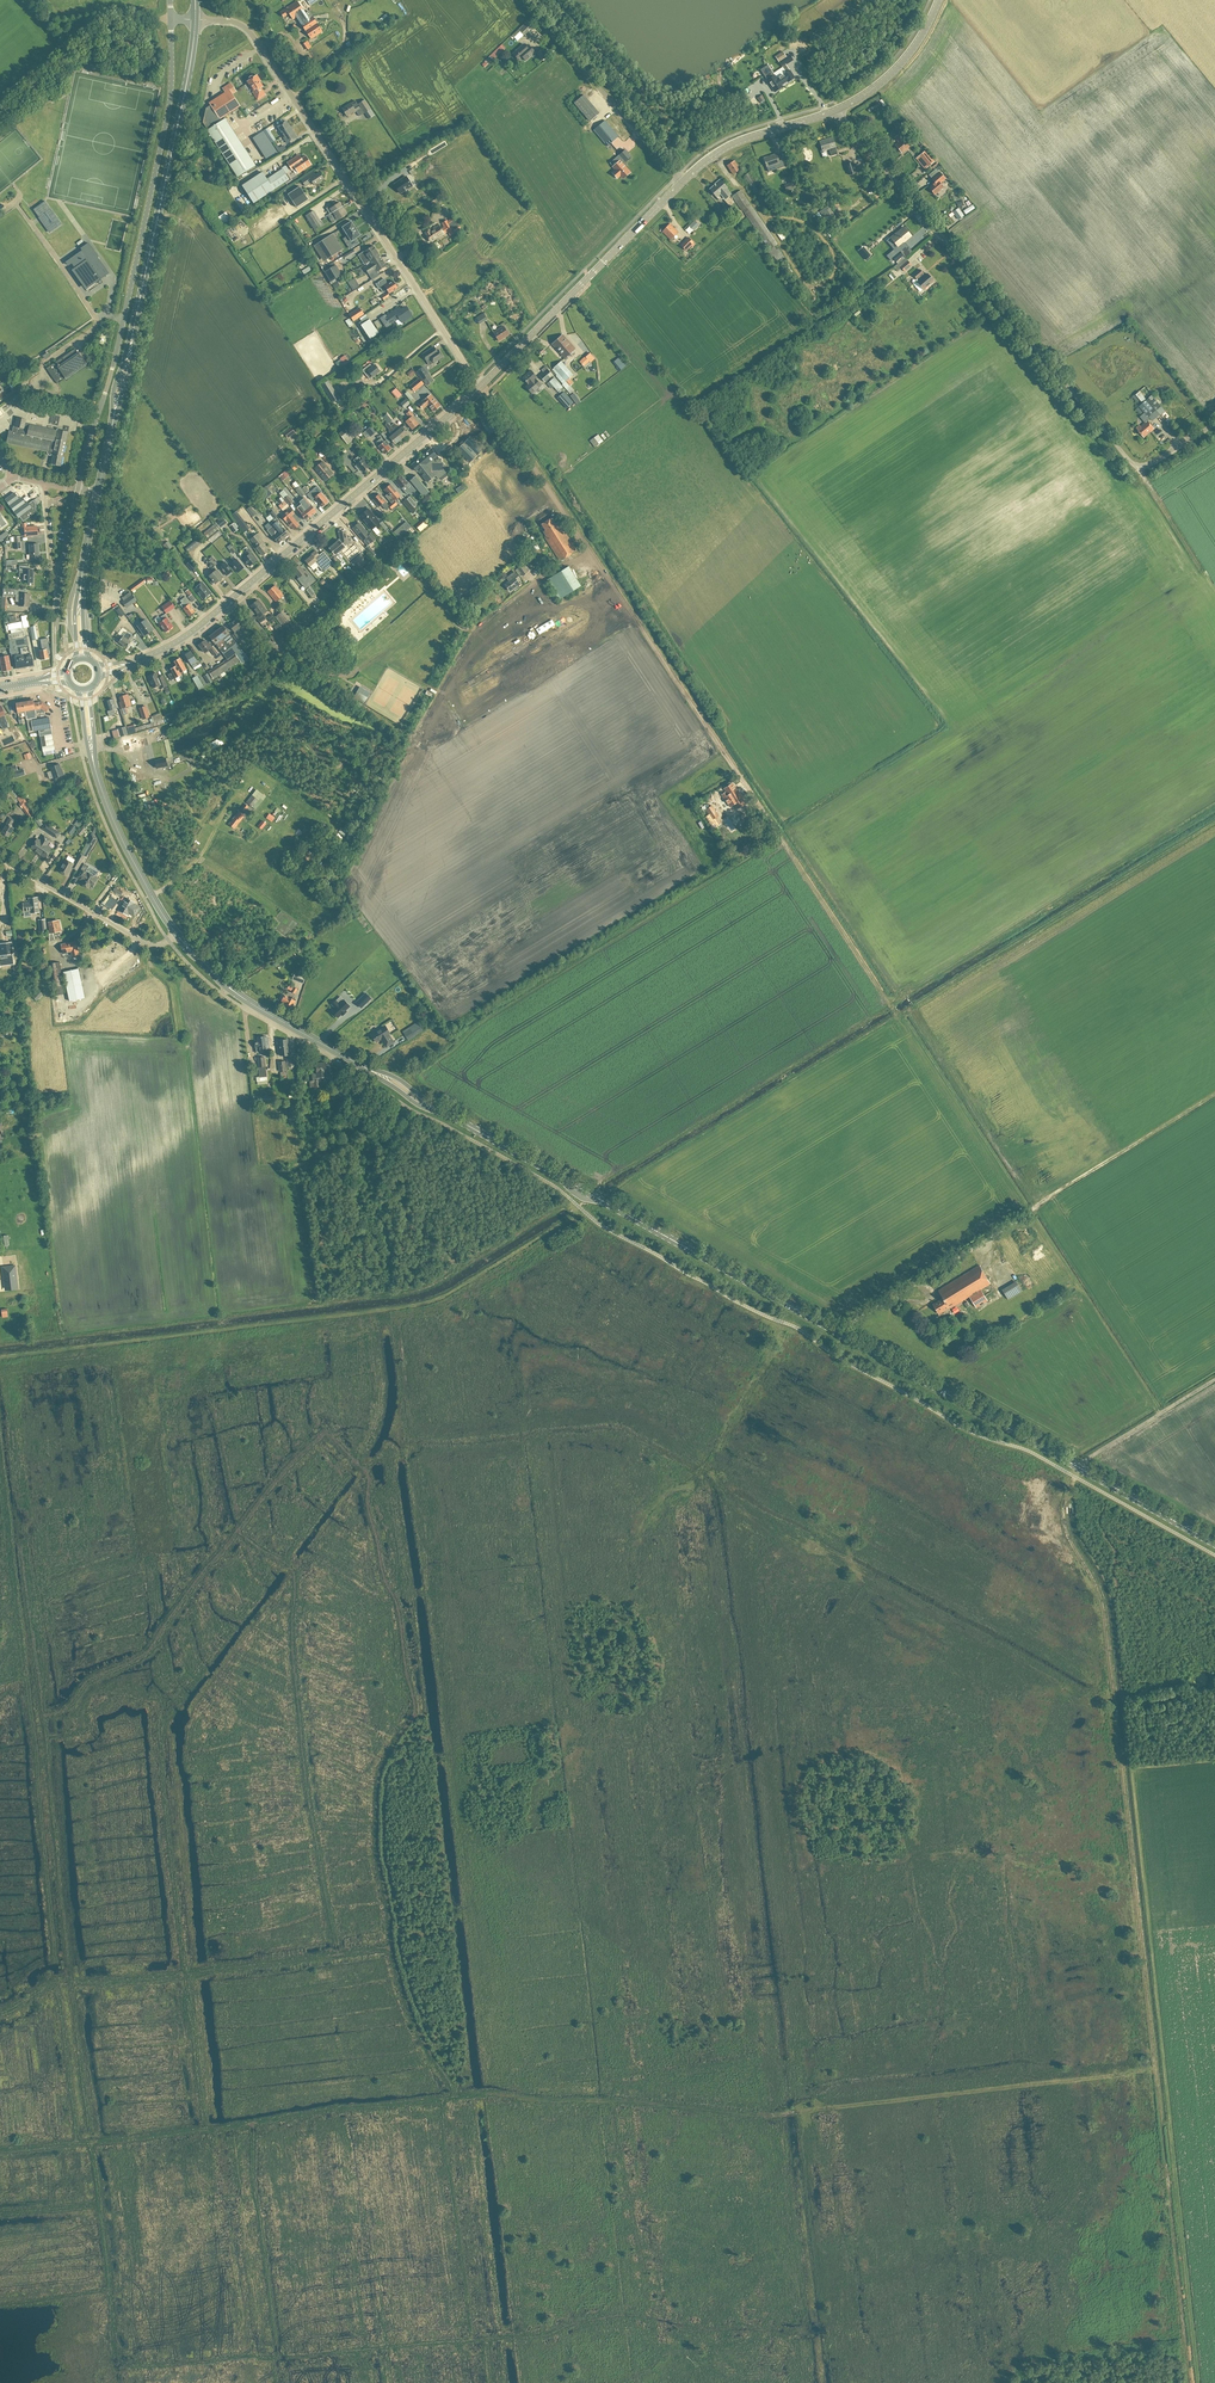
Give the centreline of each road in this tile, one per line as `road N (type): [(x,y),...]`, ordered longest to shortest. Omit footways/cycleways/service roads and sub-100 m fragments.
road 1 (primary): [(1214,1541),(277,1018),(235,992),(177,934)]
road 2 (track): [(598,1200),(896,1016),(485,391)]
road 3 (track): [(1071,1496),(1072,1539),(1103,1600),(1190,2382)]
road 4 (track): [(1111,1604),(1199,2382)]
road 5 (unclassified): [(837,110),(1137,468),(1214,420)]
road 6 (unclassified): [(78,490),(114,363),(169,105),(171,19)]
road 7 (unclassified): [(480,386),(248,30),(195,20)]
road 8 (tertiary): [(133,662),(208,618),(480,386)]
road 9 (primary): [(135,319),(195,20)]
road 10 (tertiary): [(480,386),(683,183)]
road 11 (unclassified): [(683,183),(523,0)]
road 12 (track): [(1214,1094),(1021,1218)]
road 13 (residential): [(177,934),(149,945),(0,858)]
road 14 (primary): [(177,934),(125,845),(94,766)]
road 15 (tertiary): [(683,183),(733,145),(837,110)]
road 16 (tertiary): [(837,110),(897,70),(940,0)]

